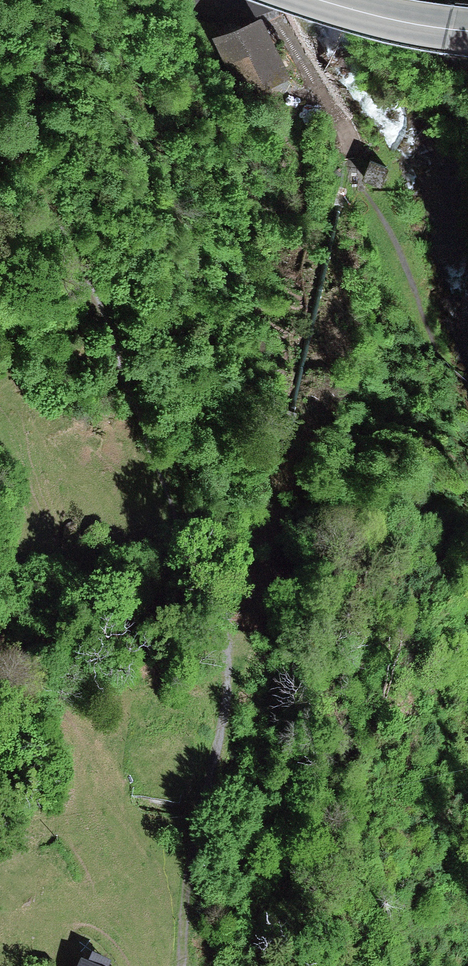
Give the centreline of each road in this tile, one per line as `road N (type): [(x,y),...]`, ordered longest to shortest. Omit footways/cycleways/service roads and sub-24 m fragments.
road 1 (motorway): [(467,624),(0,665)]
road 2 (motorway): [(0,785),(467,749)]
road 3 (track): [(267,1),(321,116),(378,206),(467,401)]
road 4 (primary): [(467,30),(348,0)]

